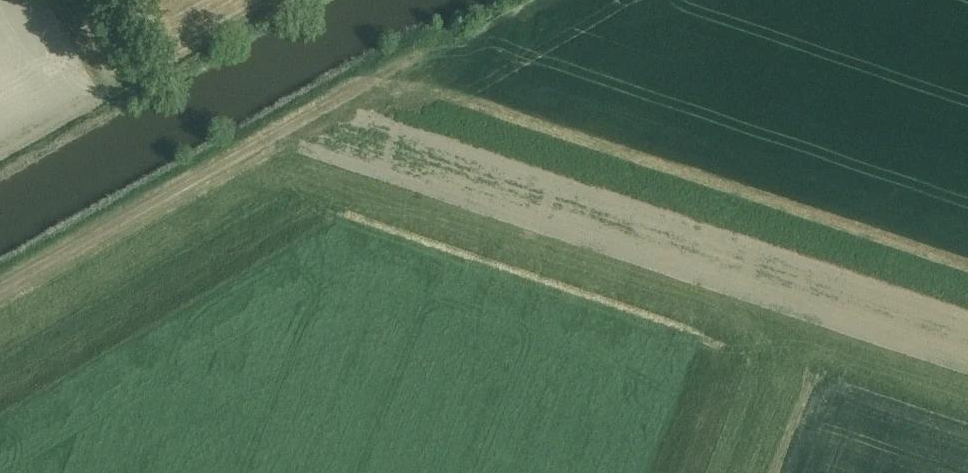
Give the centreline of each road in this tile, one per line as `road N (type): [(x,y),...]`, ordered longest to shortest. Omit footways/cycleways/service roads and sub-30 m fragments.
road 1 (track): [(0,289),(416,58),(466,47),(546,0)]

